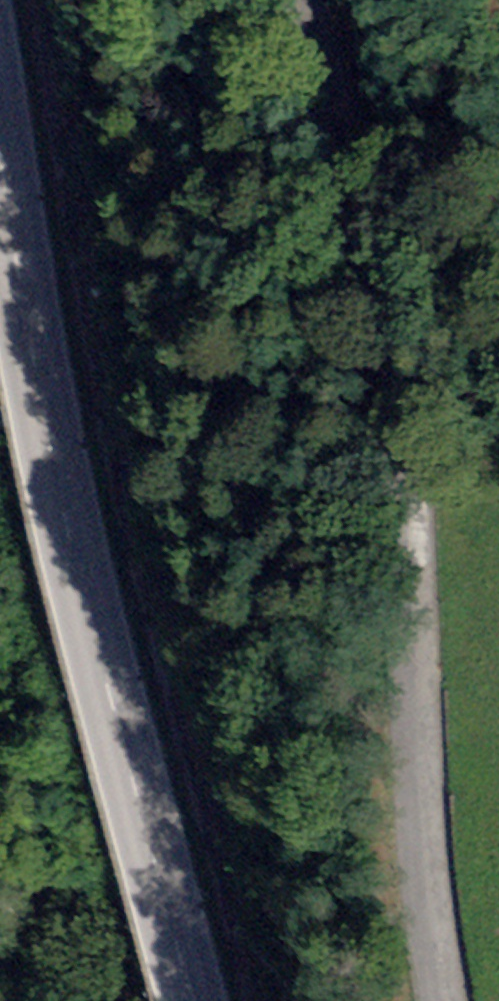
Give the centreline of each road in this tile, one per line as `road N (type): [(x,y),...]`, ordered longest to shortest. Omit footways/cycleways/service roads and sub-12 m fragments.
road 1 (unclassified): [(322,0),(393,352),(455,1000)]
road 2 (secondary): [(189,1000),(60,504),(0,146)]

